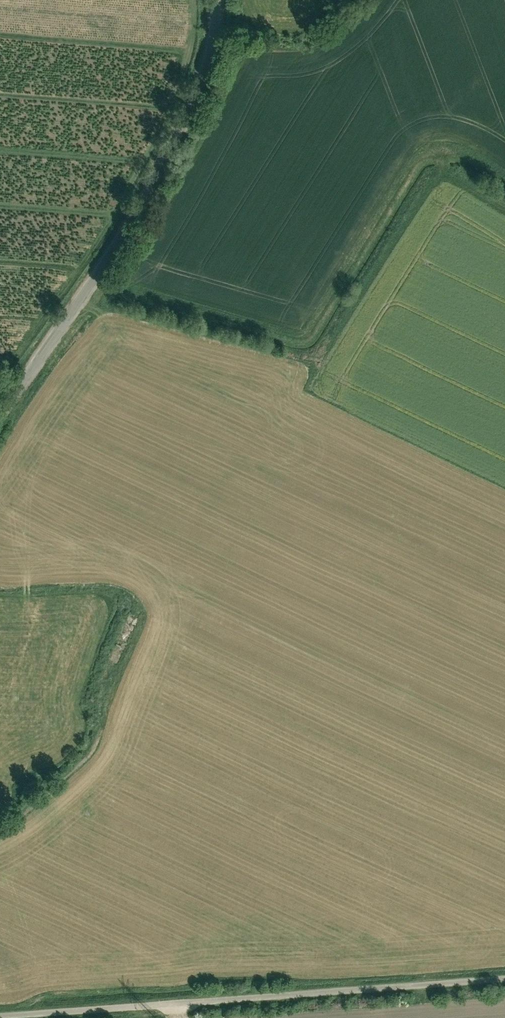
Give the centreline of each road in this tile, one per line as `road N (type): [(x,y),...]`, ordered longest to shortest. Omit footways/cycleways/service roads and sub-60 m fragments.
road 1 (unclassified): [(0,1014),(504,979)]
road 2 (unclassified): [(0,422),(157,180),(202,86),(217,0)]

